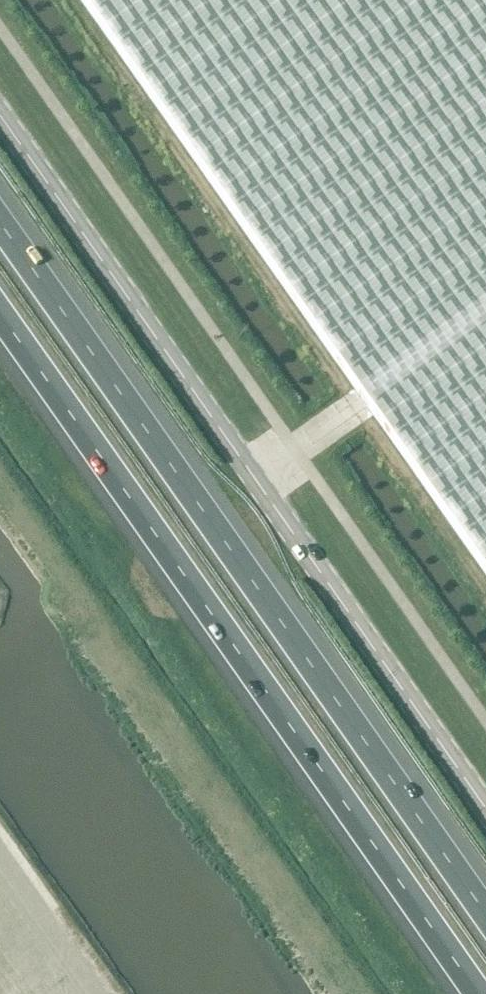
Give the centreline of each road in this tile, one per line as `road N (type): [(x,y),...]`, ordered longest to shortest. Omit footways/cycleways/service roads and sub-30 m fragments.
road 1 (motorway): [(485,917),(0,226)]
road 2 (tertiary): [(485,807),(0,118)]
road 3 (motorway): [(0,318),(474,993)]

